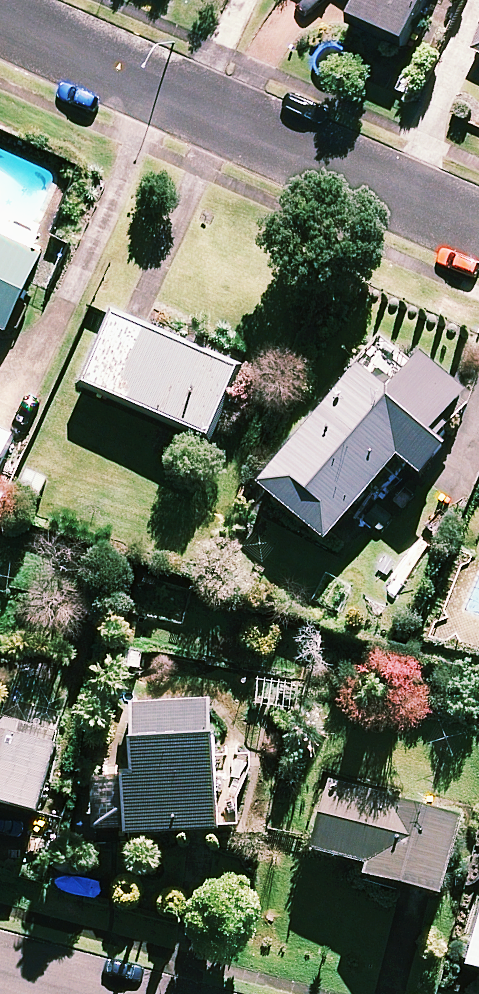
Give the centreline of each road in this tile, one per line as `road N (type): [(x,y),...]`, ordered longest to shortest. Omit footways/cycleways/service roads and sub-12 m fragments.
road 1 (residential): [(0,16),(478,228)]

